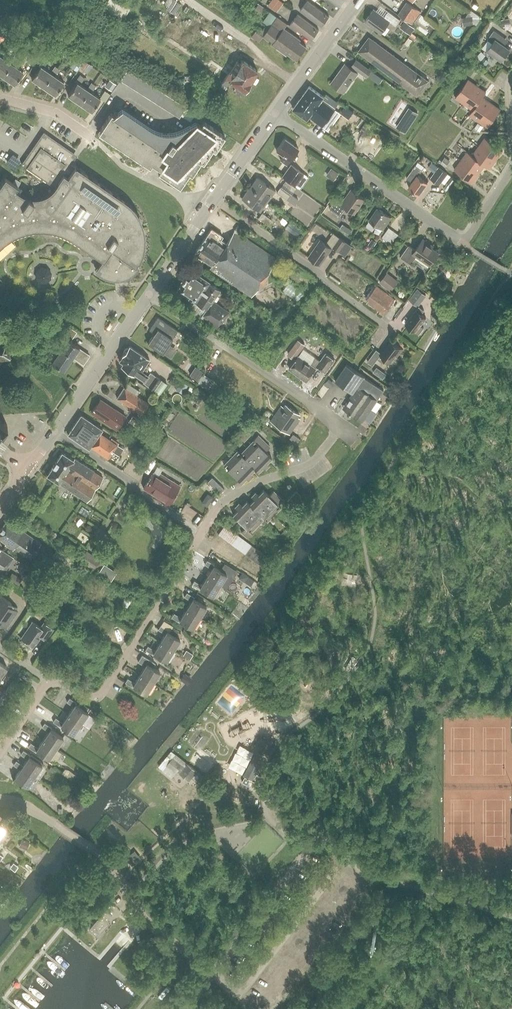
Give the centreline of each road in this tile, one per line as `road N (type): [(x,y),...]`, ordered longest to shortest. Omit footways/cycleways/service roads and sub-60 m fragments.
road 1 (unclassified): [(511,916),(372,877),(318,840),(212,973)]
road 2 (residential): [(276,115),(464,244),(511,171)]
road 3 (unclassified): [(212,973),(138,913),(94,849),(28,808),(0,801)]
road 4 (residential): [(49,682),(96,698),(103,692),(201,537)]
road 5 (residential): [(405,340),(216,200)]
road 6 (residential): [(342,428),(150,296)]
road 7 (residential): [(201,537),(231,496),(308,467),(342,428)]
road 8 (residential): [(201,537),(54,434)]
road 9 (secondary): [(54,434),(150,296)]
road 10 (secondary): [(276,115),(359,0)]

